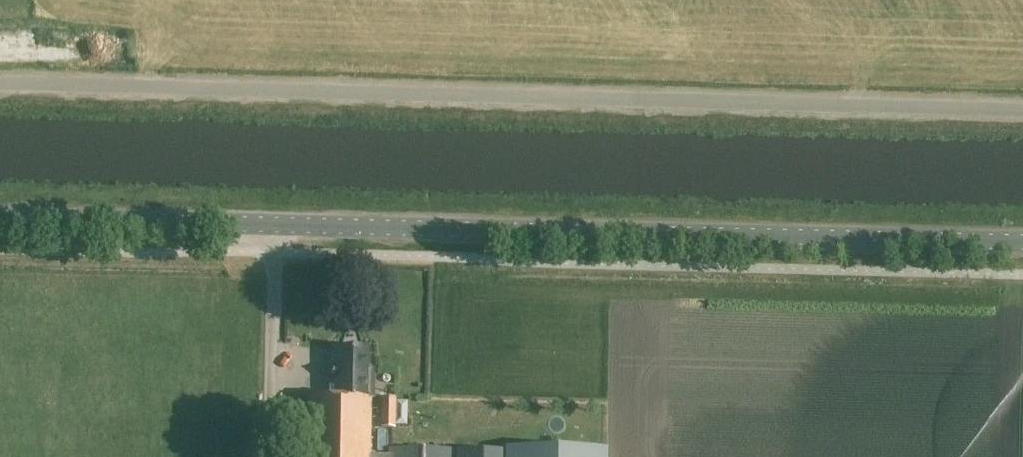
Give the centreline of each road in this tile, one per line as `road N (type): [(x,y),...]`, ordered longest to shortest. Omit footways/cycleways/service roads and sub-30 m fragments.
road 1 (unclassified): [(1022,110),(0,84)]
road 2 (tertiary): [(1022,243),(0,218)]

